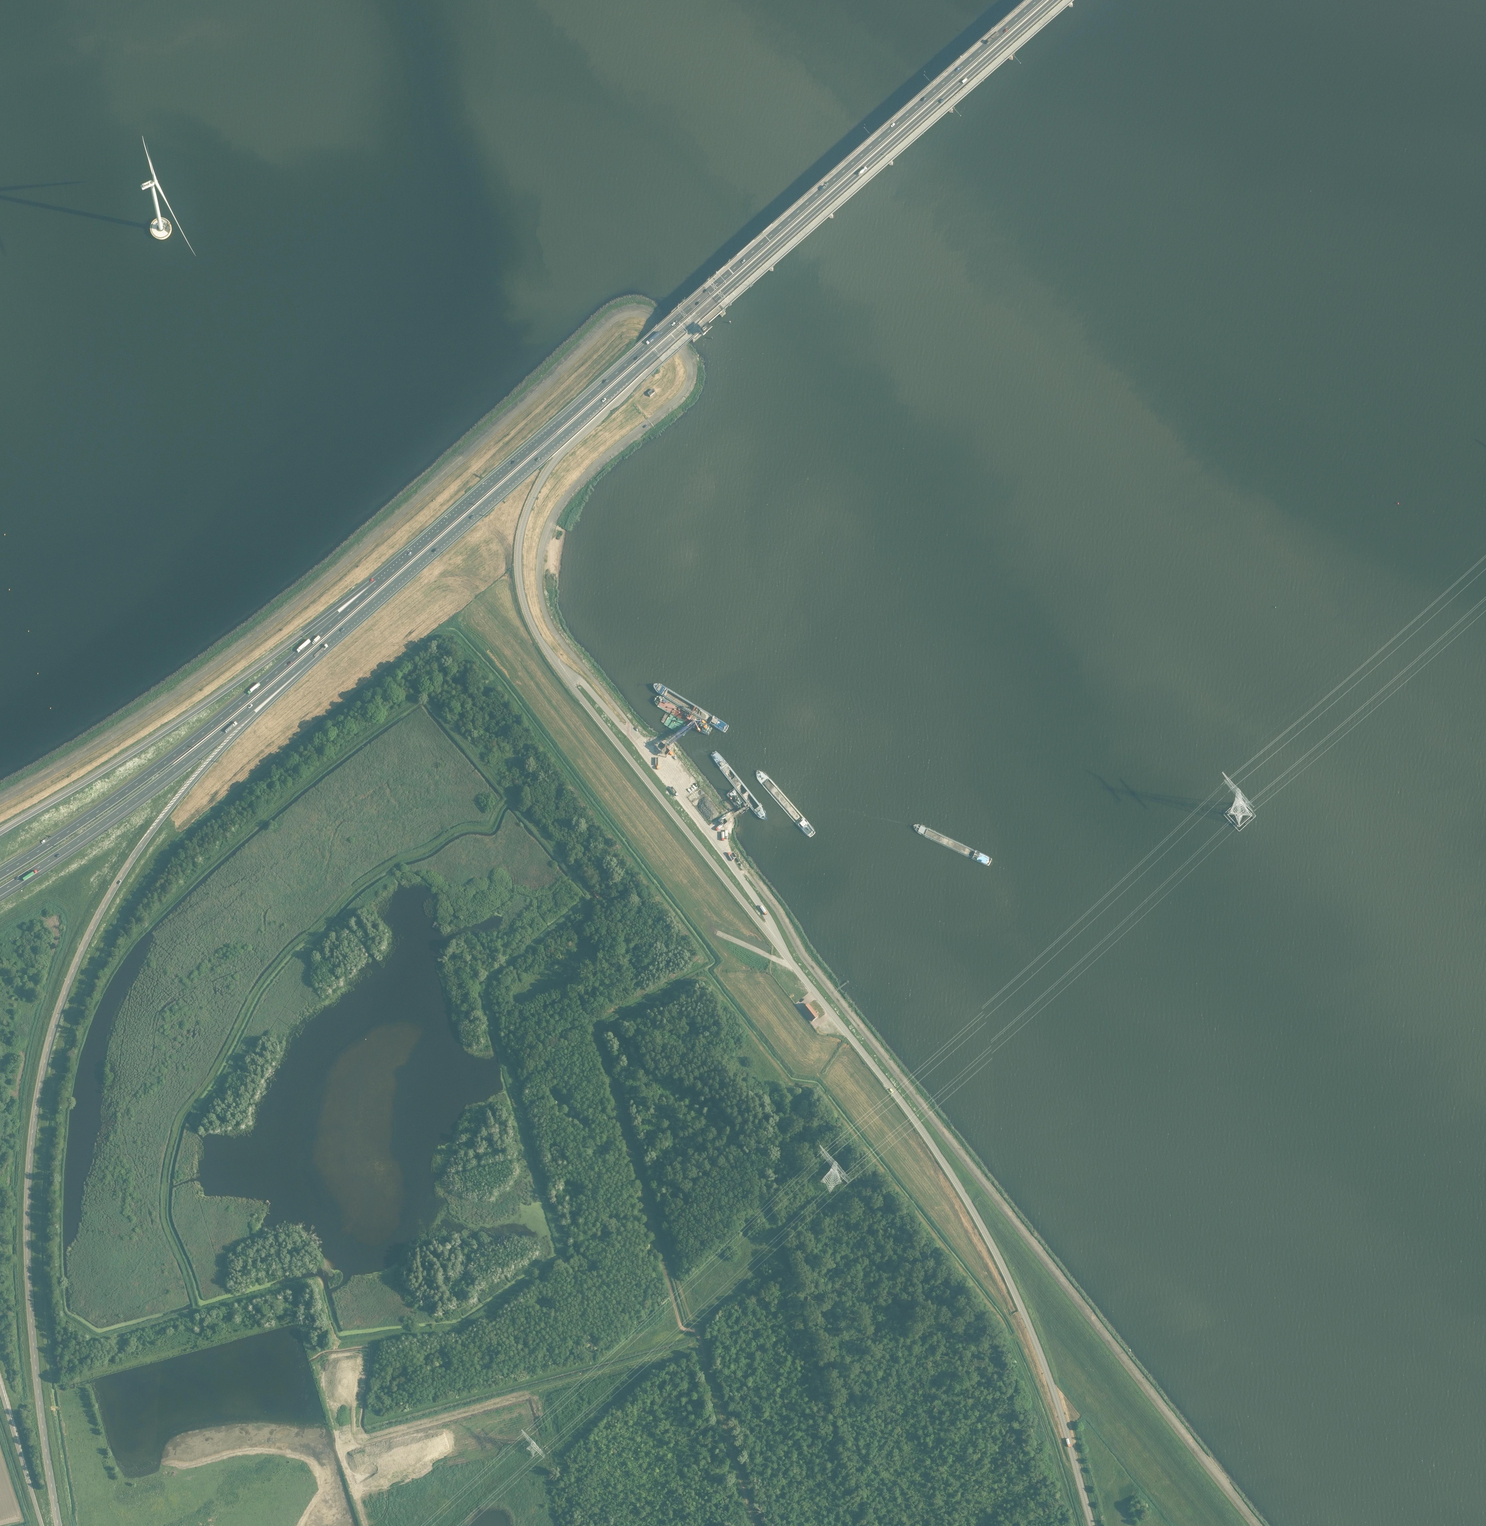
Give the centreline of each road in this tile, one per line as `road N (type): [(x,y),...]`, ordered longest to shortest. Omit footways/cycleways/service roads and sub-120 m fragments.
road 1 (track): [(640,1186),(595,1031),(573,985),(588,893),(418,696),(206,865),(139,931),(106,978),(83,1030),(65,1120),(63,1315),(97,1336),(316,1279),(338,1339),(464,1325),(565,1256),(484,990),(583,905)]
road 2 (motorway): [(316,650),(1055,0)]
road 3 (motorway): [(58,1525),(27,1248),(32,1127),(51,1034),(80,951),(124,868),(204,768),(316,650)]
road 4 (unclassified): [(559,668),(530,619),(518,568),(524,517),(552,463),(1069,0)]
road 5 (motorway): [(1039,0),(378,582)]
road 6 (track): [(198,1310),(166,1221),(169,1156),(182,1115),(258,988),(360,883),(462,827),(487,827),(509,798)]
road 7 (unclassified): [(1091,1525),(1033,1334),(977,1218),(920,1128),(774,939)]
road 8 (motorway): [(378,582),(184,746),(0,873)]
road 9 (motorway): [(378,582),(167,729),(0,832)]
road 10 (track): [(755,1525),(696,1333),(680,1325),(658,1248),(683,1224),(691,1130)]
road 11 (motorway): [(0,890),(174,768),(316,650)]
road 12 (unclassified): [(559,668),(774,939)]
road 13 (motorway): [(0,1389),(41,1525)]

